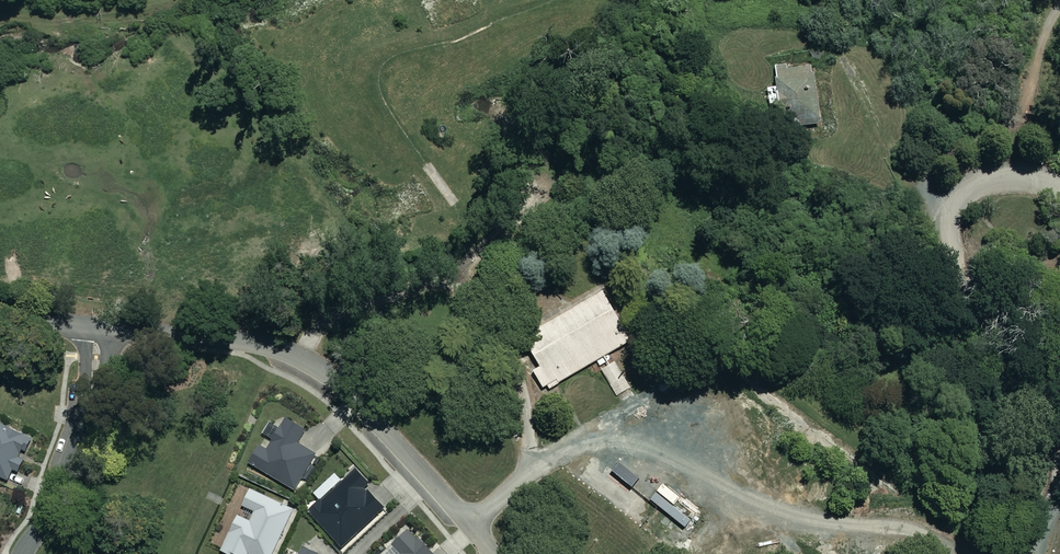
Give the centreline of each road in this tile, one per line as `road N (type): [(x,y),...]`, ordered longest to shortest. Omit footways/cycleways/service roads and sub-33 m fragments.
road 1 (track): [(472,526),(550,456),(608,440),(670,454),(766,511),(855,533),(939,533),(997,553)]
road 2 (residential): [(496,553),(357,401),(312,362),(256,343),(98,329)]
road 3 (track): [(1034,553),(1051,535),(1057,504),(1049,471),(978,336),(951,244),(961,195),(1011,182)]
road 4 (residential): [(98,329),(87,417),(53,508),(22,553)]
road 5 (track): [(1011,182),(1022,95),(1056,0)]

